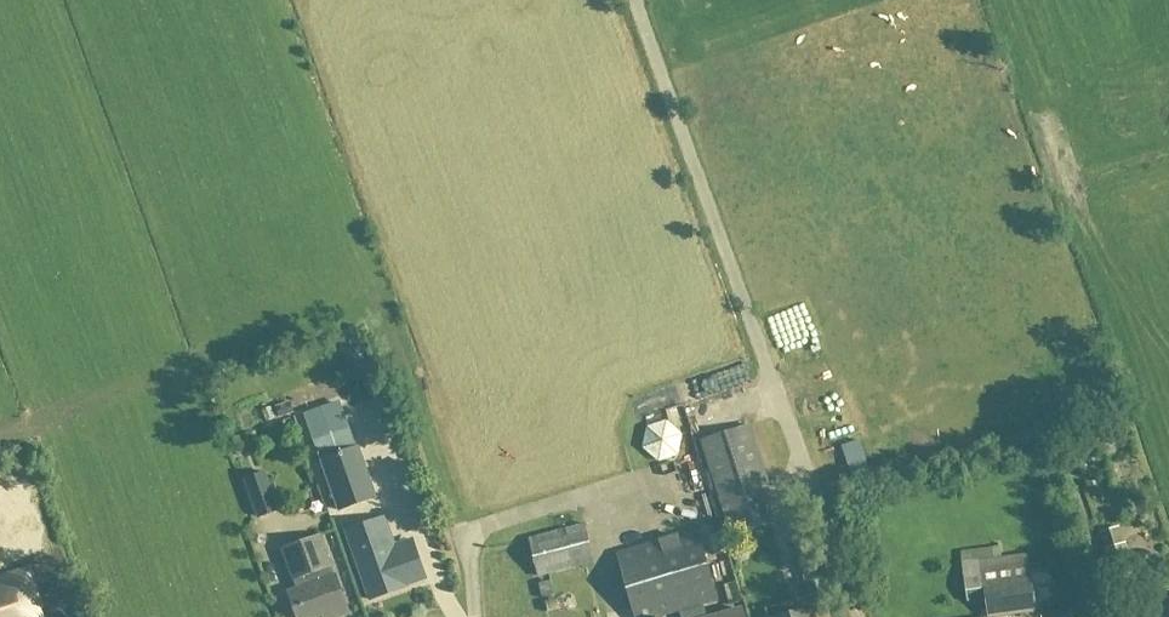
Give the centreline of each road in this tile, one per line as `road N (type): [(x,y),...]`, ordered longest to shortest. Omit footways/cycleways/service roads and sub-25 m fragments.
road 1 (unclassified): [(633,0),(855,616)]

